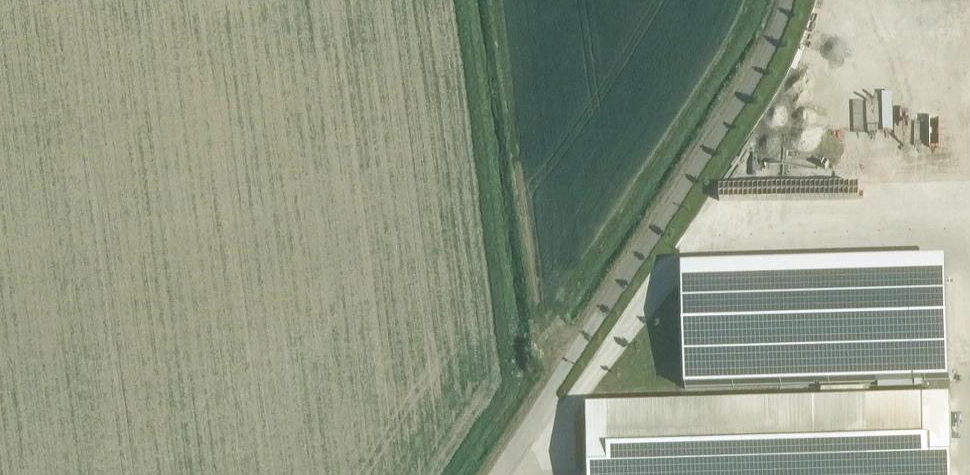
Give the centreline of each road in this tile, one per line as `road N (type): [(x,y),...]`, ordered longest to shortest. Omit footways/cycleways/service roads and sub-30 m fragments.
road 1 (unclassified): [(497,474),(786,37),(795,0)]

